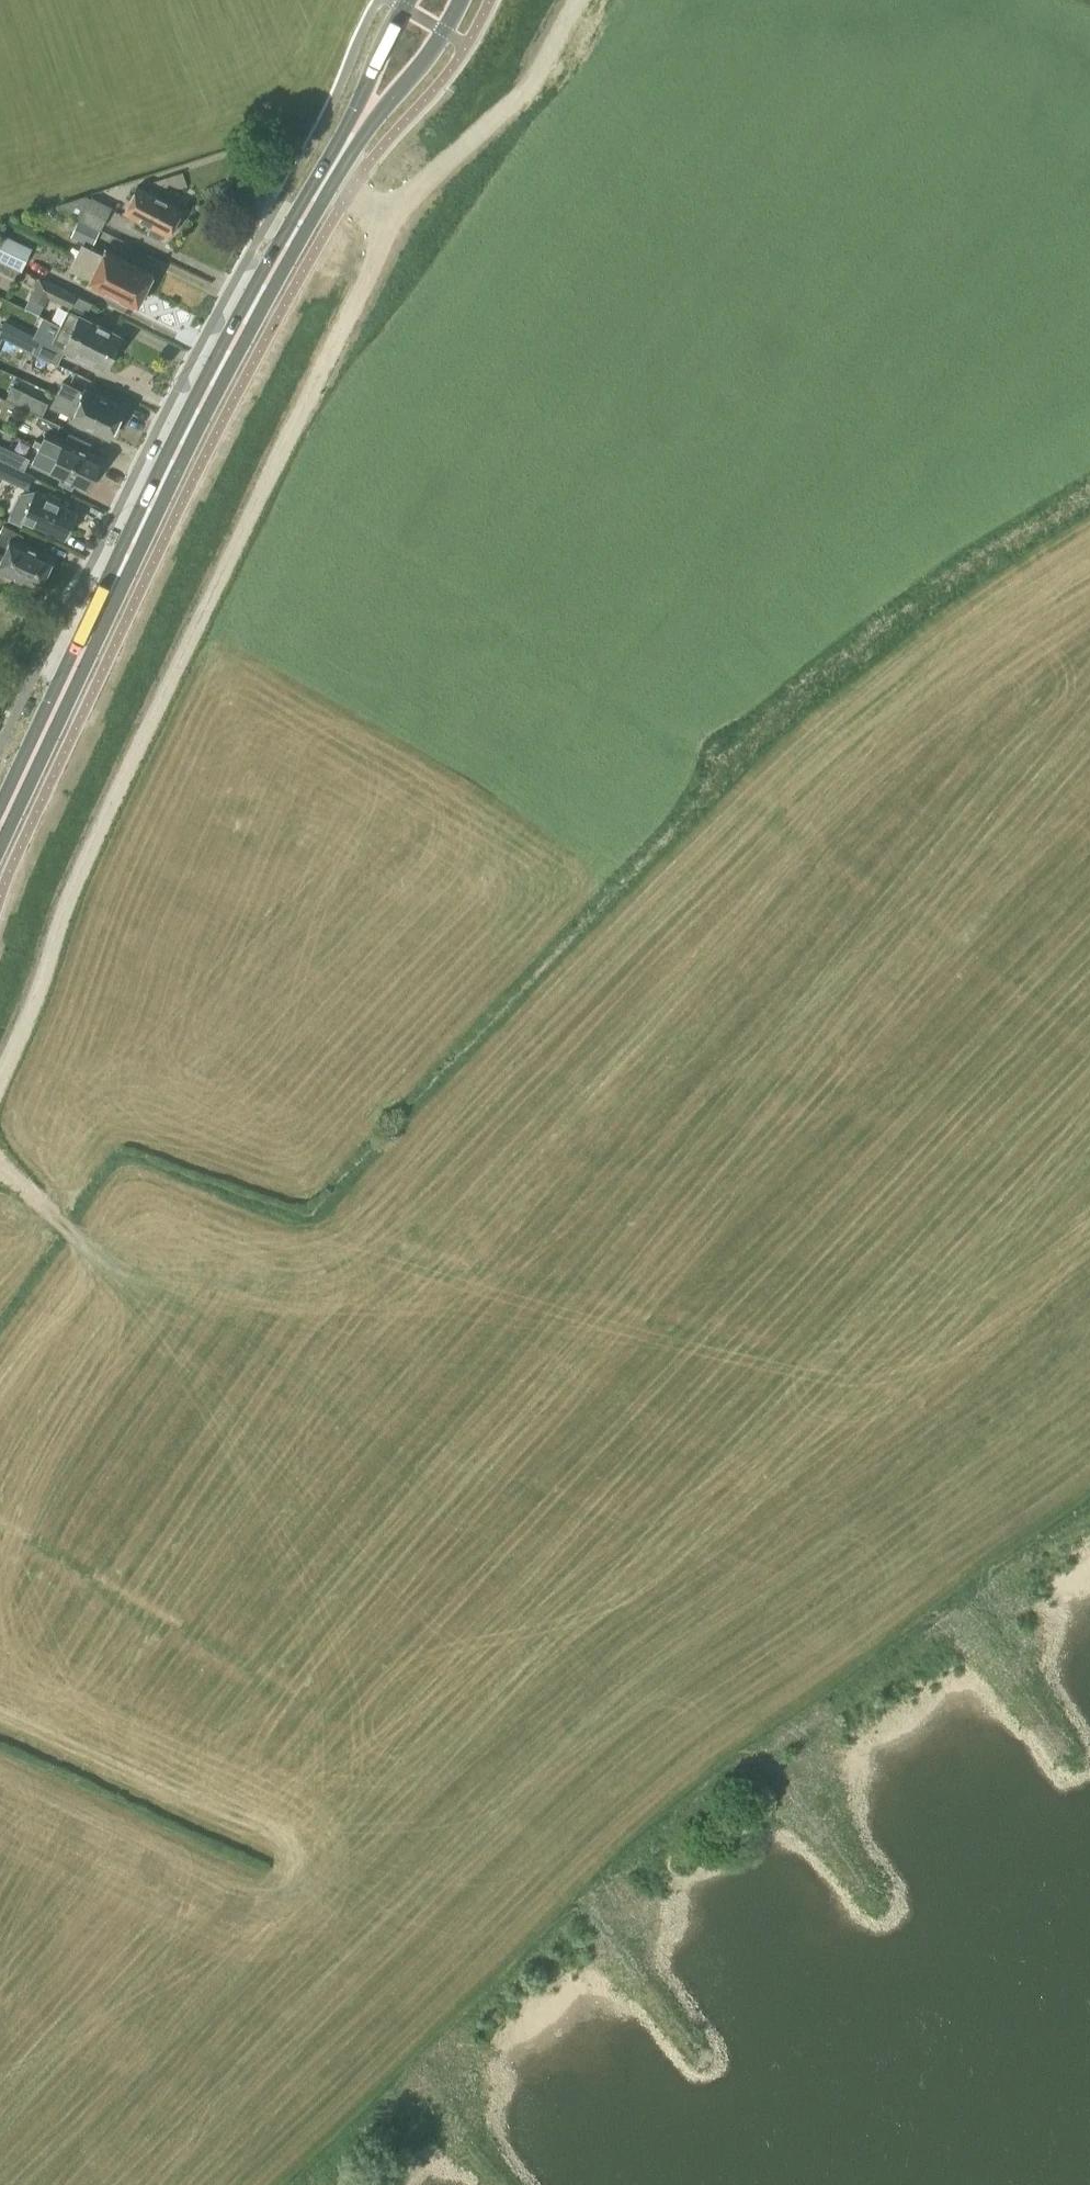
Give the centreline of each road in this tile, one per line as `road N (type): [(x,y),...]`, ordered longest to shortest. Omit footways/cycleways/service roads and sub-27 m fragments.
road 1 (primary): [(0,827),(231,345),(357,131)]
road 2 (track): [(379,1230),(266,1284),(121,1282),(0,1166)]
road 3 (primary): [(357,131),(395,96),(461,0)]
road 4 (primary): [(411,0),(357,131)]

